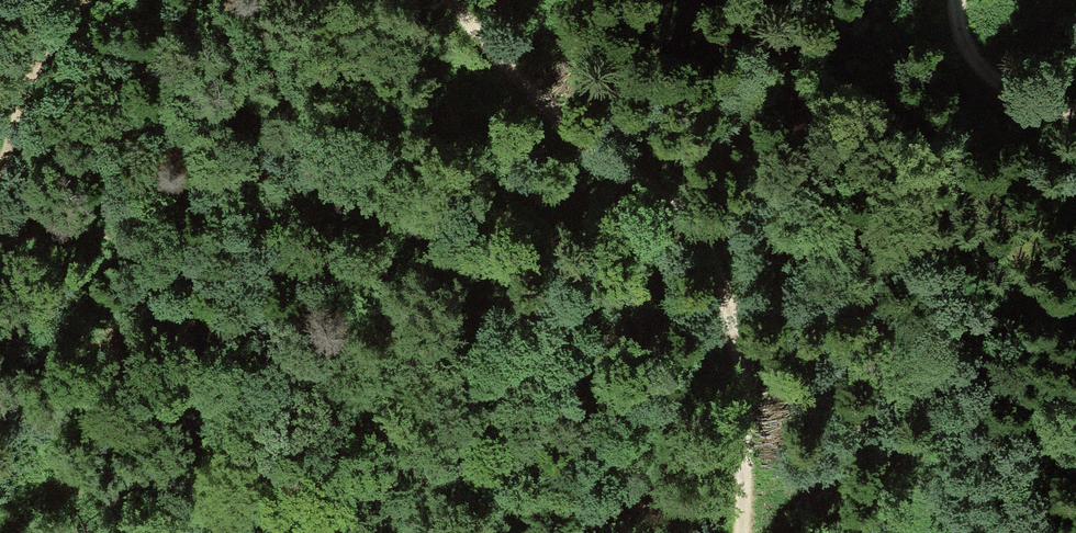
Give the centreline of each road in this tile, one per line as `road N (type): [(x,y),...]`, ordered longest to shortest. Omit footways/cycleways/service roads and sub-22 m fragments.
road 1 (track): [(454,0),(533,98),(667,200),(701,238),(738,352),(741,532)]
road 2 (track): [(903,532),(853,230),(733,0)]
road 3 (track): [(0,235),(81,233),(166,275),(199,315),(276,532)]
road 4 (track): [(955,0),(977,68),(1023,101),(1075,116)]
road 5 (track): [(0,162),(19,101),(76,0)]

